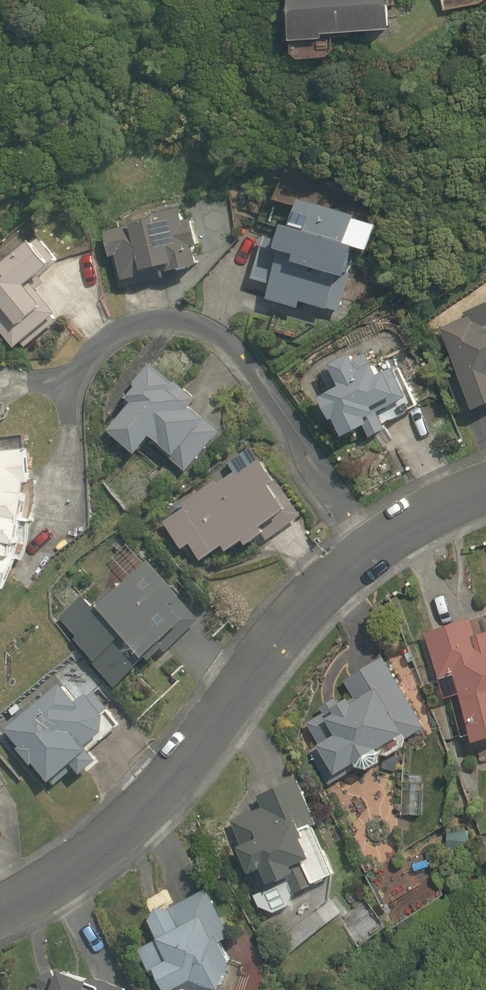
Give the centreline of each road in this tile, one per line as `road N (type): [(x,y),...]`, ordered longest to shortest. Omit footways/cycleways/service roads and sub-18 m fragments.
road 1 (residential): [(0,914),(84,864),(139,814),(321,594),(374,551)]
road 2 (residential): [(374,551),(259,374),(206,326),(157,318),(122,327),(64,388)]
road 3 (residential): [(374,551),(485,493)]

